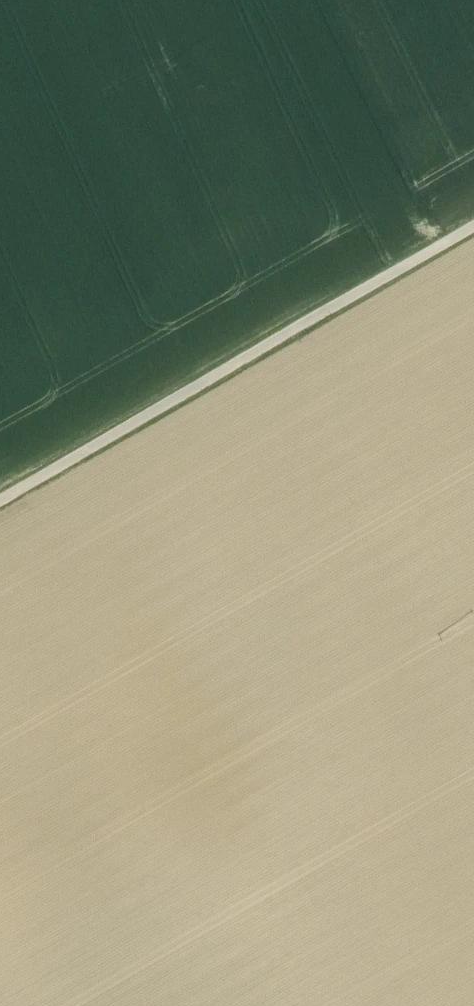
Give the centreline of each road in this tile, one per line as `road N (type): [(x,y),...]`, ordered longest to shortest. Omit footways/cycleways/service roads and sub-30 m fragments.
road 1 (track): [(473,228),(0,504)]

